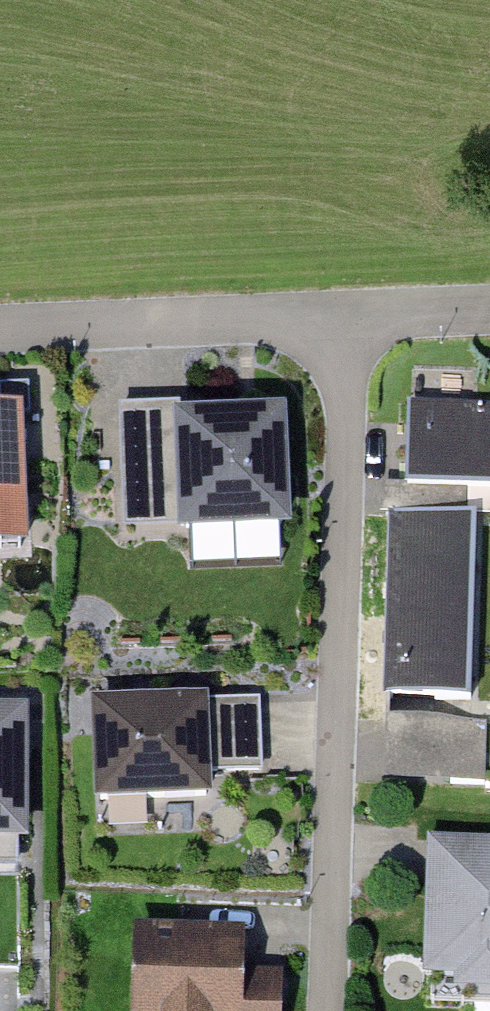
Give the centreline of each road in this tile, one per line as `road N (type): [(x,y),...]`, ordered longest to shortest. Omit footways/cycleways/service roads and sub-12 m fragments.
road 1 (residential): [(338,1010),(356,321)]
road 2 (residential): [(0,326),(356,321)]
road 3 (residential): [(356,321),(489,313)]

